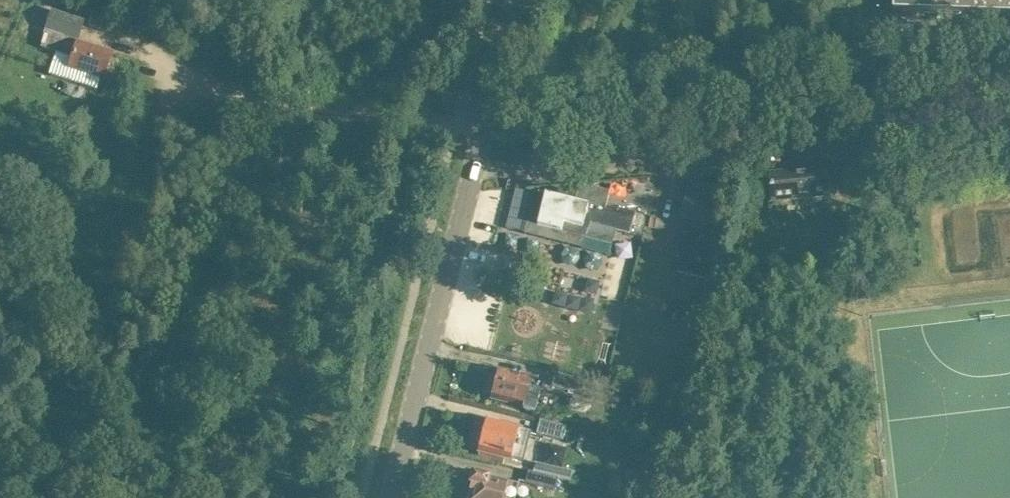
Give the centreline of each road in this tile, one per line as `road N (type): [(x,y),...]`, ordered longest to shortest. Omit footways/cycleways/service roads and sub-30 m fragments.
road 1 (tertiary): [(396,497),(525,0)]
road 2 (track): [(162,93),(94,218)]

